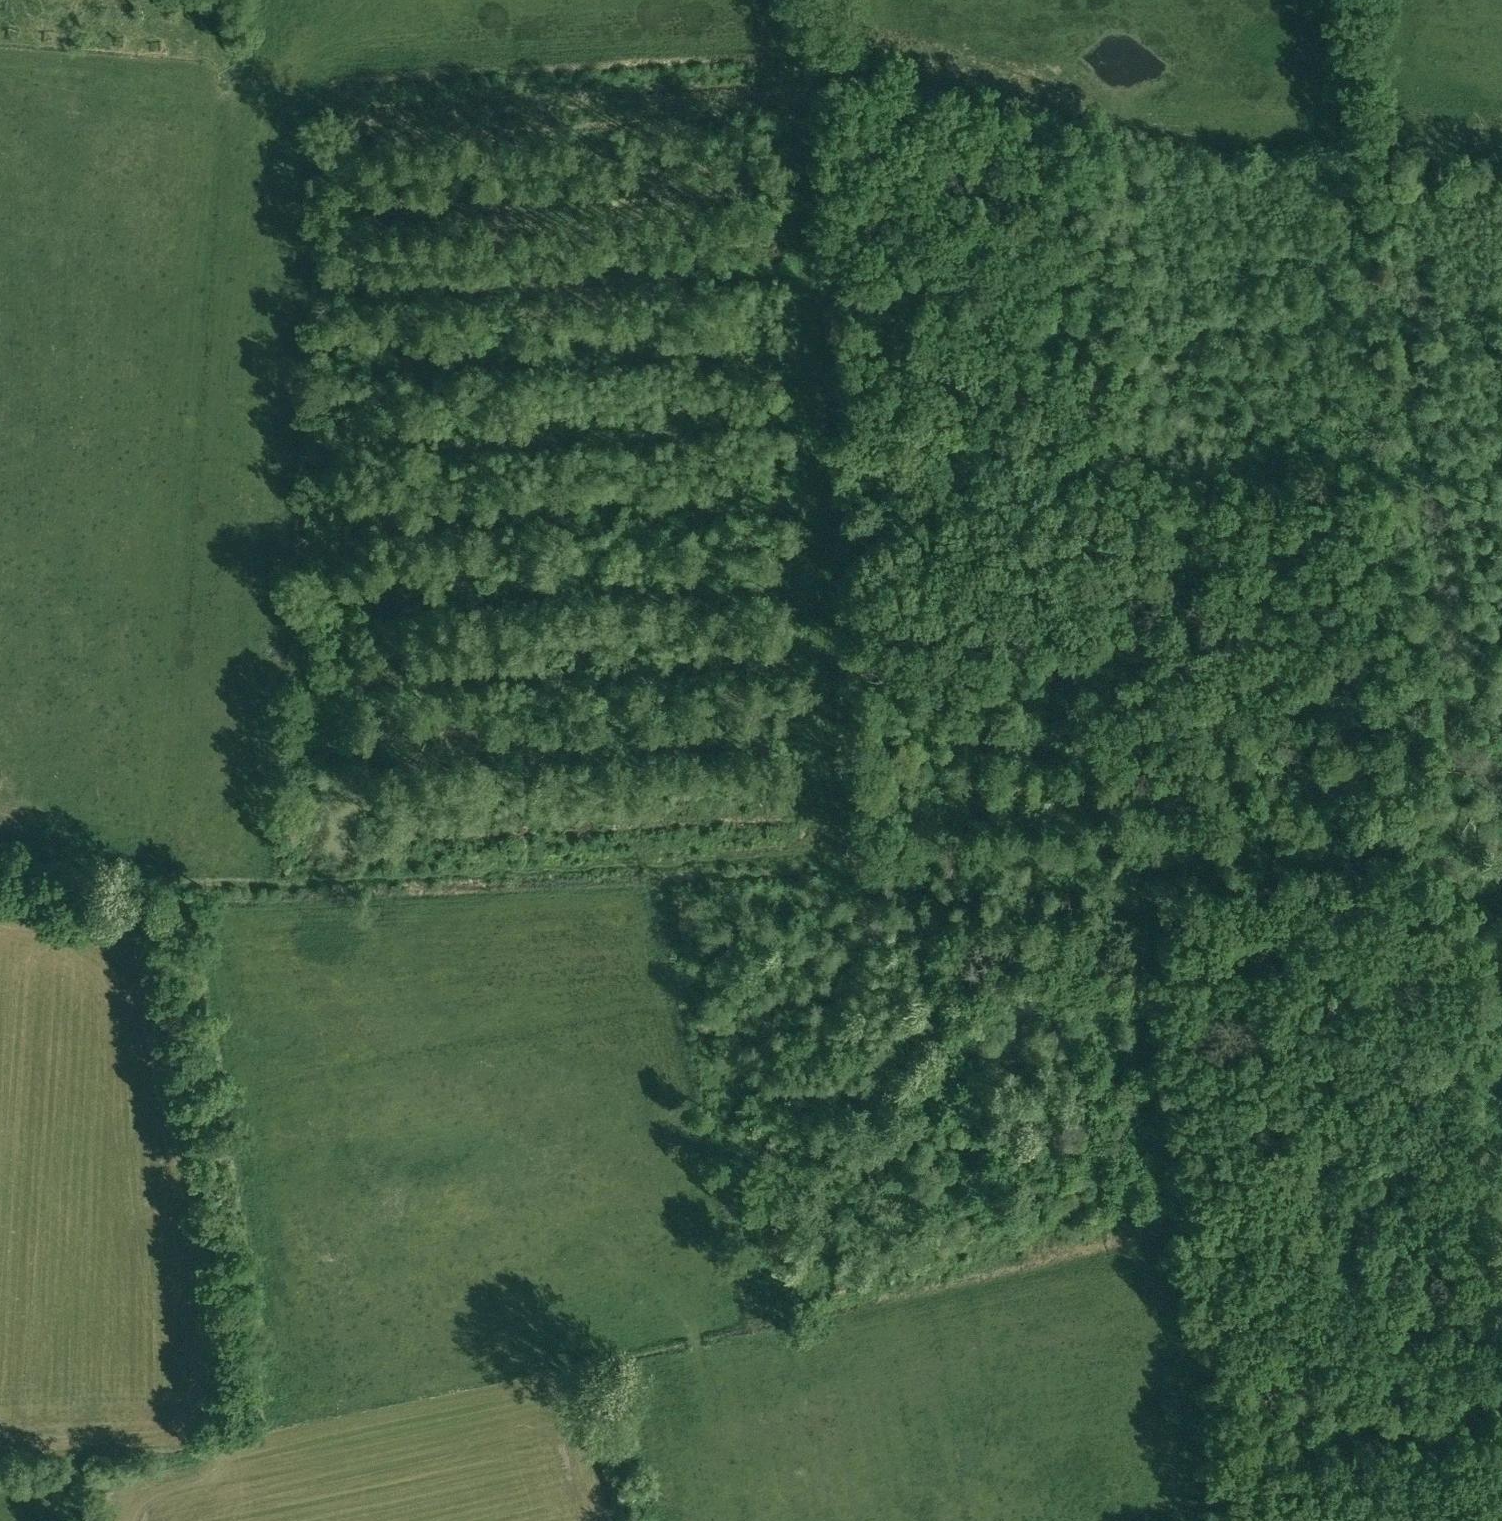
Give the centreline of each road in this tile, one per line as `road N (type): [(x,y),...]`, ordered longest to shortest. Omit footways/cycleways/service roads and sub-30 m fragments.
road 1 (track): [(0,912),(144,931),(194,1196),(214,1401),(204,1464),(69,1489),(67,1520)]

